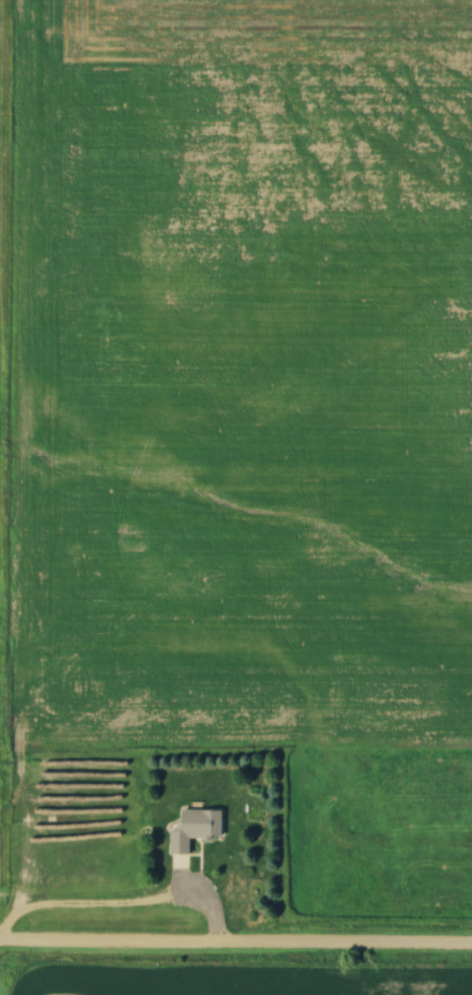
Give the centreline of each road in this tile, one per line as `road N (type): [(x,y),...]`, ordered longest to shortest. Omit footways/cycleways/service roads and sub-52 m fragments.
road 1 (residential): [(0,938),(471,942)]

